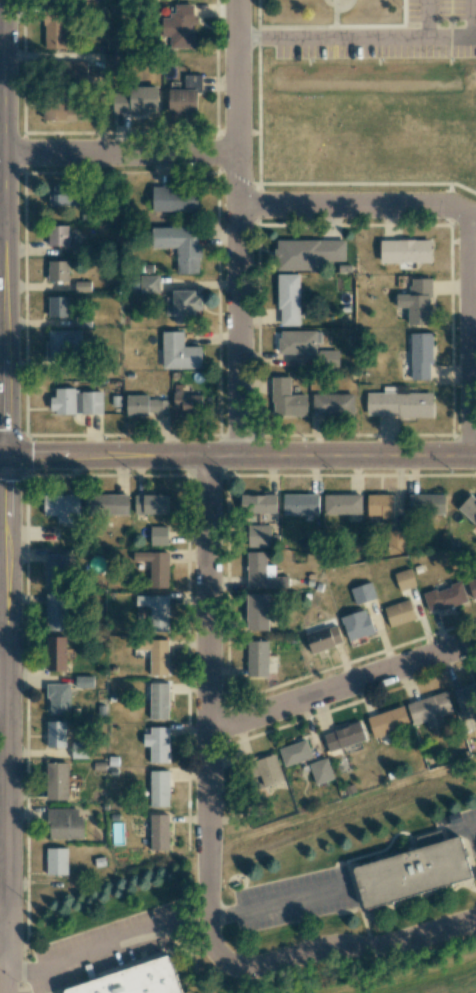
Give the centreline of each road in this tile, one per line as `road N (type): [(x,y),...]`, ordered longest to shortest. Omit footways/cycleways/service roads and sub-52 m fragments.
road 1 (residential): [(236,0),(239,433),(208,478),(210,932)]
road 2 (tertiary): [(6,456),(475,455)]
road 3 (residential): [(6,456),(7,921)]
road 4 (tertiary): [(3,0),(6,456)]
road 5 (residential): [(210,932),(224,963),(263,968),(475,920)]
road 6 (residential): [(207,733),(475,642)]
road 7 (residential): [(472,211),(471,455)]
road 8 (residential): [(237,205),(475,213)]
road 9 (residential): [(5,152),(236,157)]

